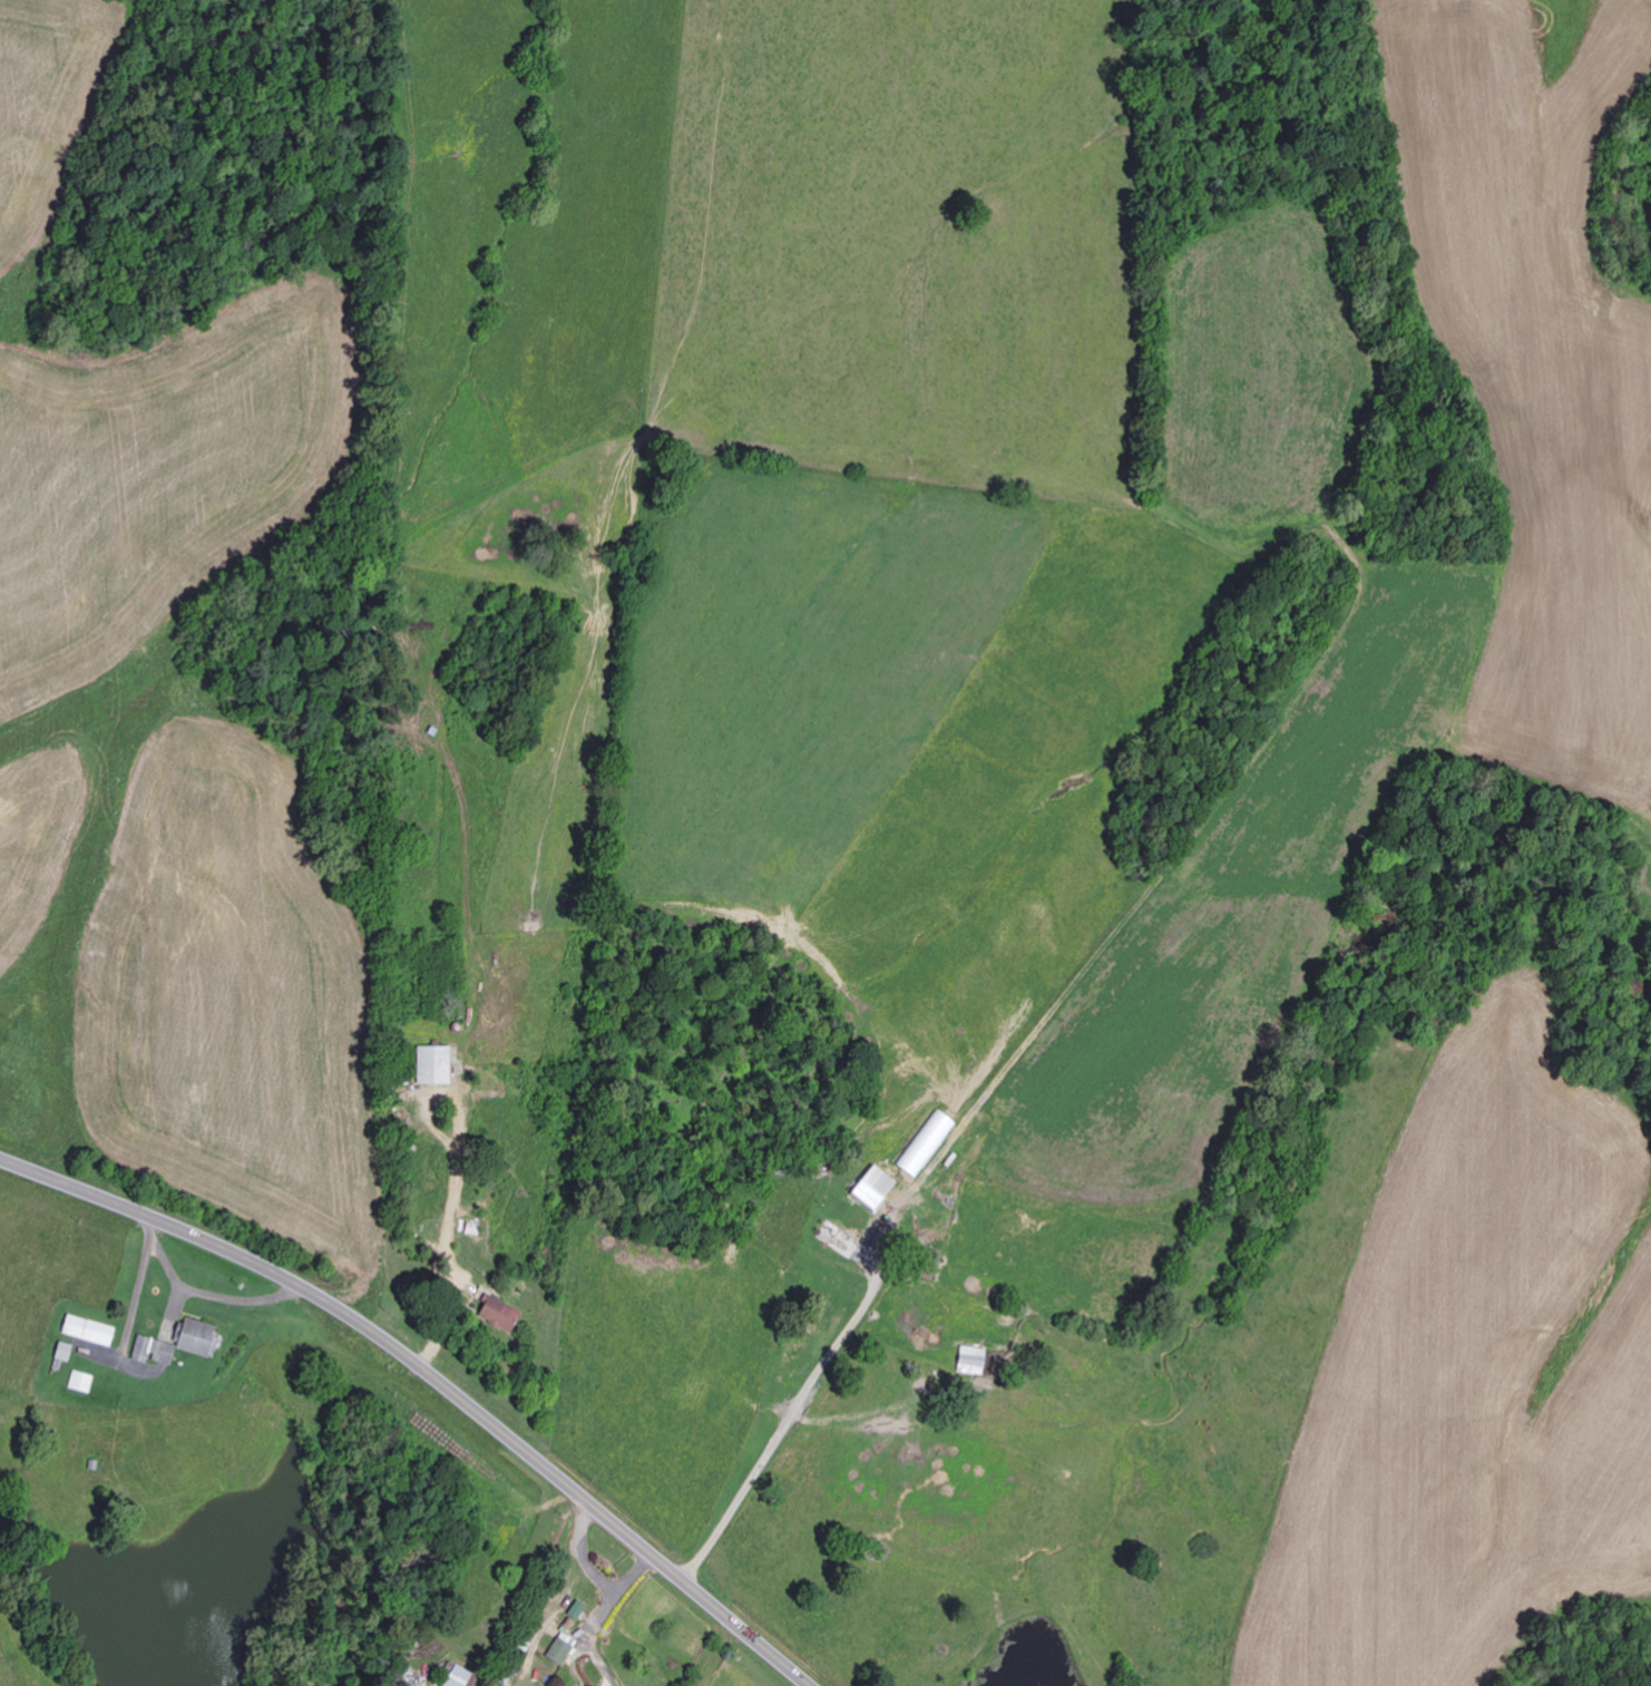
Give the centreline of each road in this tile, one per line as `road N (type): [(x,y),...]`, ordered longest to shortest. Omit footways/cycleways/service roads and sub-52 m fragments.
road 1 (secondary): [(819,1685),(392,1338),(255,1258),(0,1153)]

